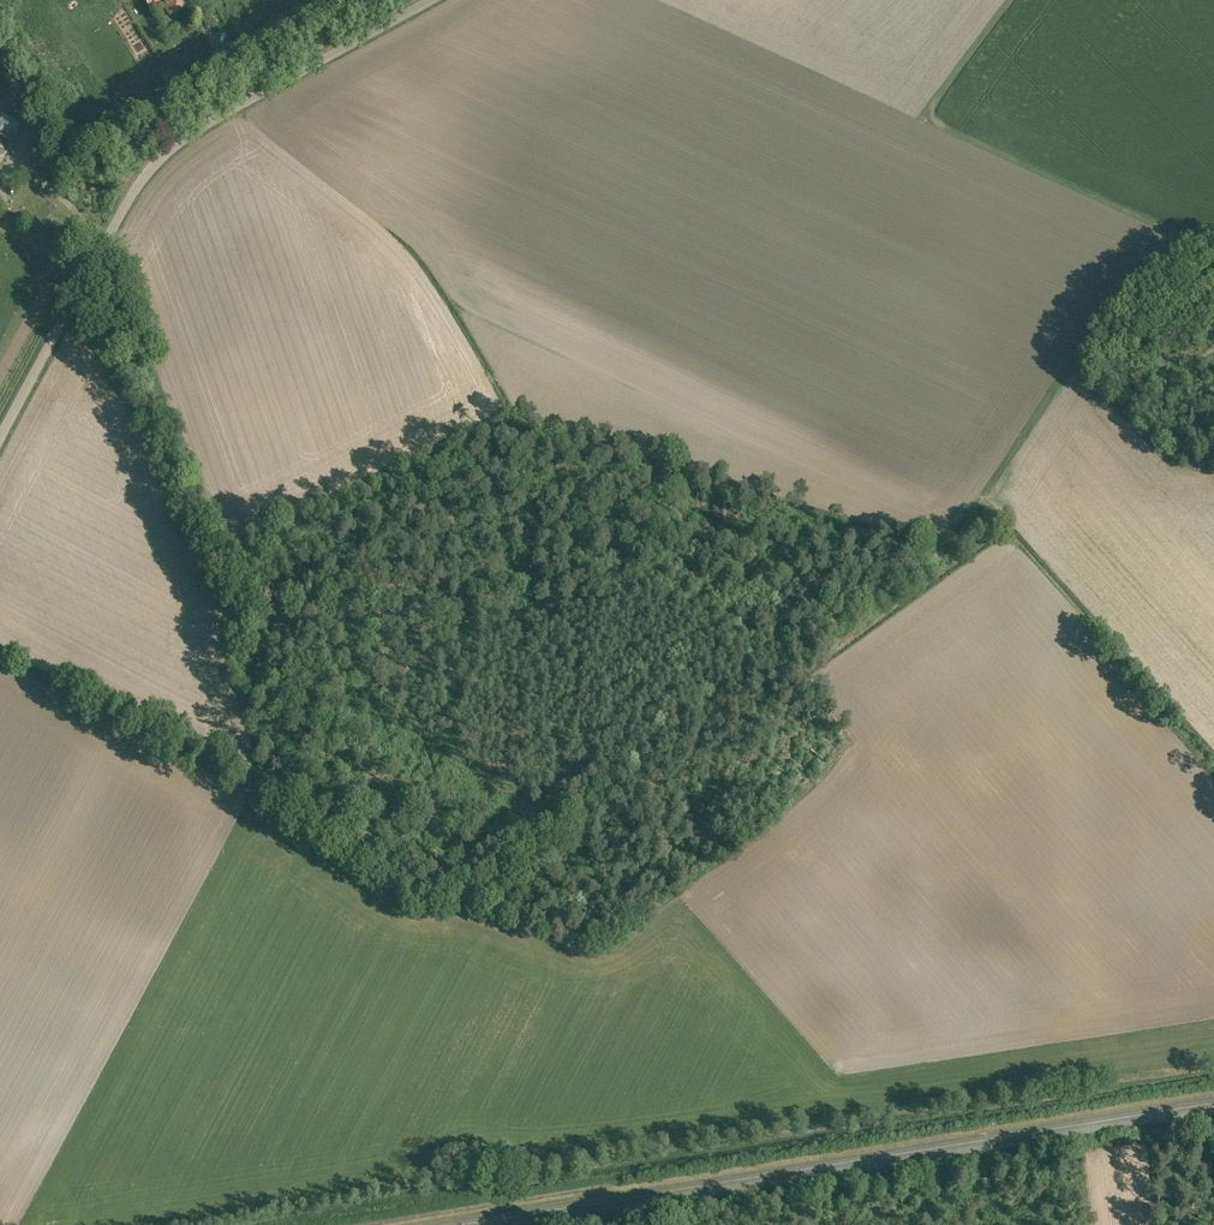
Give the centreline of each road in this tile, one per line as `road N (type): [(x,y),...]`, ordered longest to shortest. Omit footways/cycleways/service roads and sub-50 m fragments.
road 1 (unclassified): [(0,426),(135,186),(195,129),(274,96),(436,0)]
road 2 (track): [(1010,0),(945,83),(933,117),(1213,248)]

